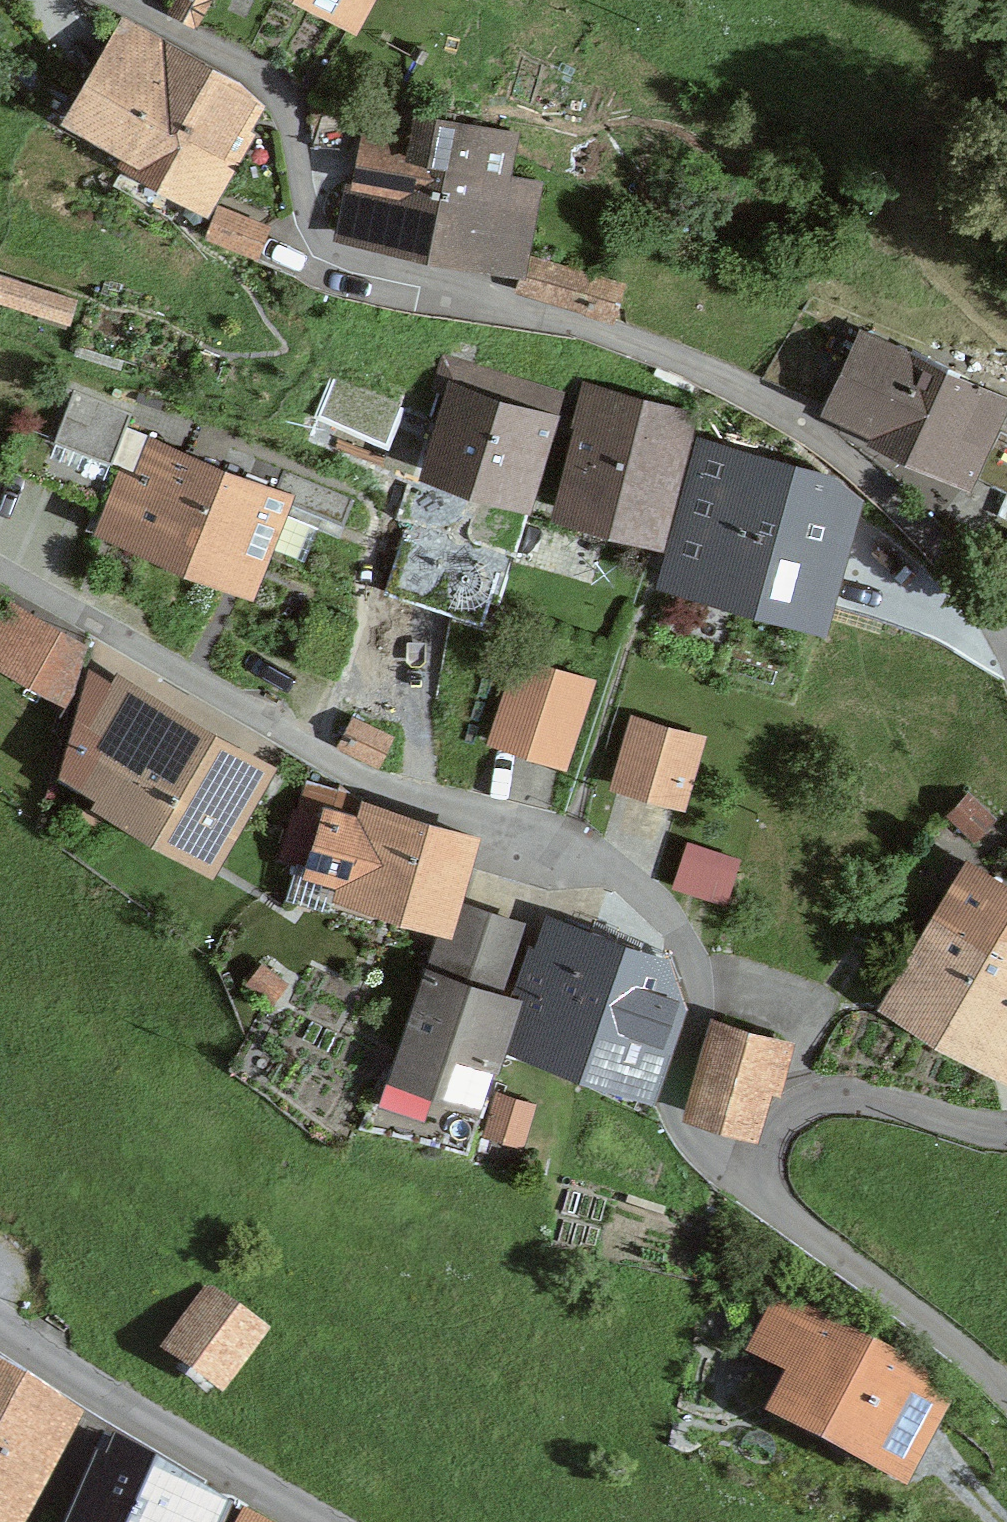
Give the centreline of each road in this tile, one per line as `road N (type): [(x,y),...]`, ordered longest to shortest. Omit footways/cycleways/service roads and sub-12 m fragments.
road 1 (residential): [(1006,657),(948,560),(845,458),(777,410),(585,326),(336,262),(314,235),(284,107),(256,74),(120,0)]
road 2 (residential): [(0,569),(379,782),(569,839),(624,878),(675,928),(702,1006),(676,1090),(679,1124),(750,1180)]
road 3 (residential): [(319,1521),(0,1322)]
road 4 (residential): [(750,1180),(972,1359),(1006,1396)]
road 5 (residential): [(750,1180),(787,1114),(840,1093),(1006,1126)]

